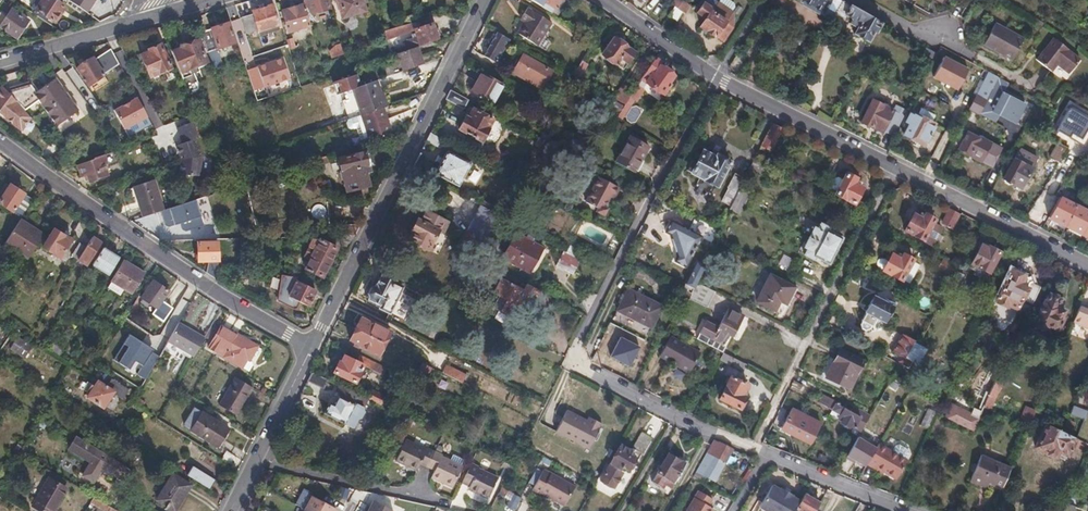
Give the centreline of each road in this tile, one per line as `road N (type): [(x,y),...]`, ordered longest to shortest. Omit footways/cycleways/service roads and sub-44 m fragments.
road 1 (residential): [(313,347),(486,0)]
road 2 (residential): [(0,141),(218,294),(313,347)]
road 3 (residential): [(577,365),(718,80)]
road 4 (residential): [(753,449),(893,169)]
road 5 (residential): [(893,169),(1087,267)]
road 6 (residential): [(718,80),(893,169)]
road 7 (residential): [(313,347),(233,510)]
road 8 (residential): [(768,455),(907,510)]
road 9 (residential): [(603,0),(718,80)]
road 10 (residential): [(0,62),(125,29)]

